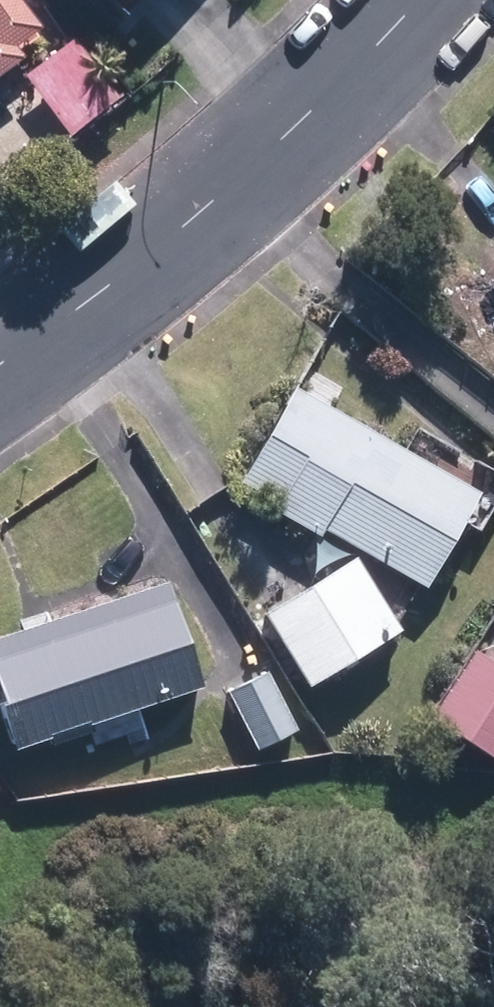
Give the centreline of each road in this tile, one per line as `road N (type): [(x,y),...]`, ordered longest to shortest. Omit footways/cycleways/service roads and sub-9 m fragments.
road 1 (residential): [(419,0),(355,76),(185,227),(0,366)]

